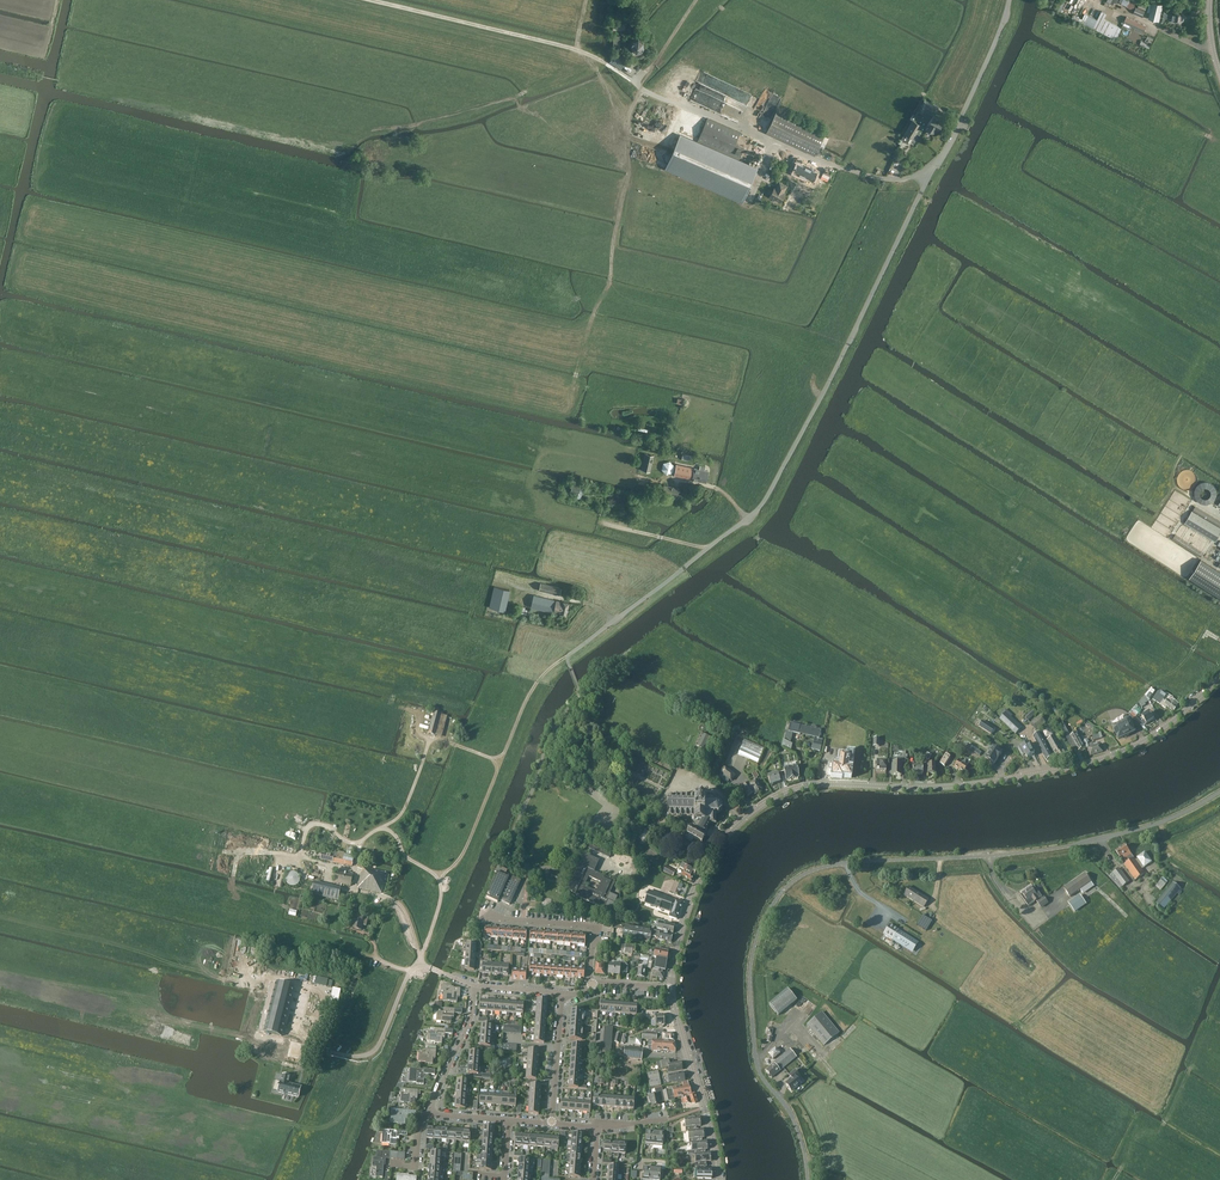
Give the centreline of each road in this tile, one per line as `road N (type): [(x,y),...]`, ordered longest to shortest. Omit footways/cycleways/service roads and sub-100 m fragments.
road 1 (unclassified): [(570,666),(573,652),(761,505),(962,115),(1011,0)]
road 2 (unclassified): [(808,1179),(794,1118),(761,1075),(752,1012),(756,946),(788,886),(842,864),(1069,845),(1167,820),(1219,790)]
road 3 (tertiary): [(672,988),(706,872),(729,835),(775,798),(817,785),(949,787),(1063,770),(1147,740),(1219,678)]
road 4 (track): [(481,585),(0,464)]
road 5 (track): [(376,1051),(341,1154),(299,1128),(0,1084)]
road 6 (track): [(814,161),(755,131),(641,92),(637,81),(696,0)]
road 7 (track): [(430,741),(405,809),(360,843),(318,825),(307,829),(301,854),(219,851)]
road 8 (track): [(441,875),(459,861),(525,700),(553,665)]
road 9 (track): [(1114,1179),(1131,1142),(1159,1130),(1173,1109),(1215,1009)]
road 10 (tertiary): [(720,1179),(672,988)]
road 11 (residential): [(592,984),(595,927),(479,917)]
road 12 (track): [(539,38),(371,0)]
road 13 (unclassified): [(320,1049),(376,1051),(409,977),(420,962),(431,968)]
road 14 (track): [(839,1151),(824,1059),(863,1015)]
road 15 (track): [(565,517),(710,547)]
road 16 (track): [(481,585),(475,640),(553,665)]
road 17 (residential): [(475,987),(471,1017),(429,1112)]
road 18 (residential): [(552,1123),(562,993)]
road 19 (track): [(515,99),(393,130)]
road 20 (track): [(628,137),(521,108),(515,99)]

